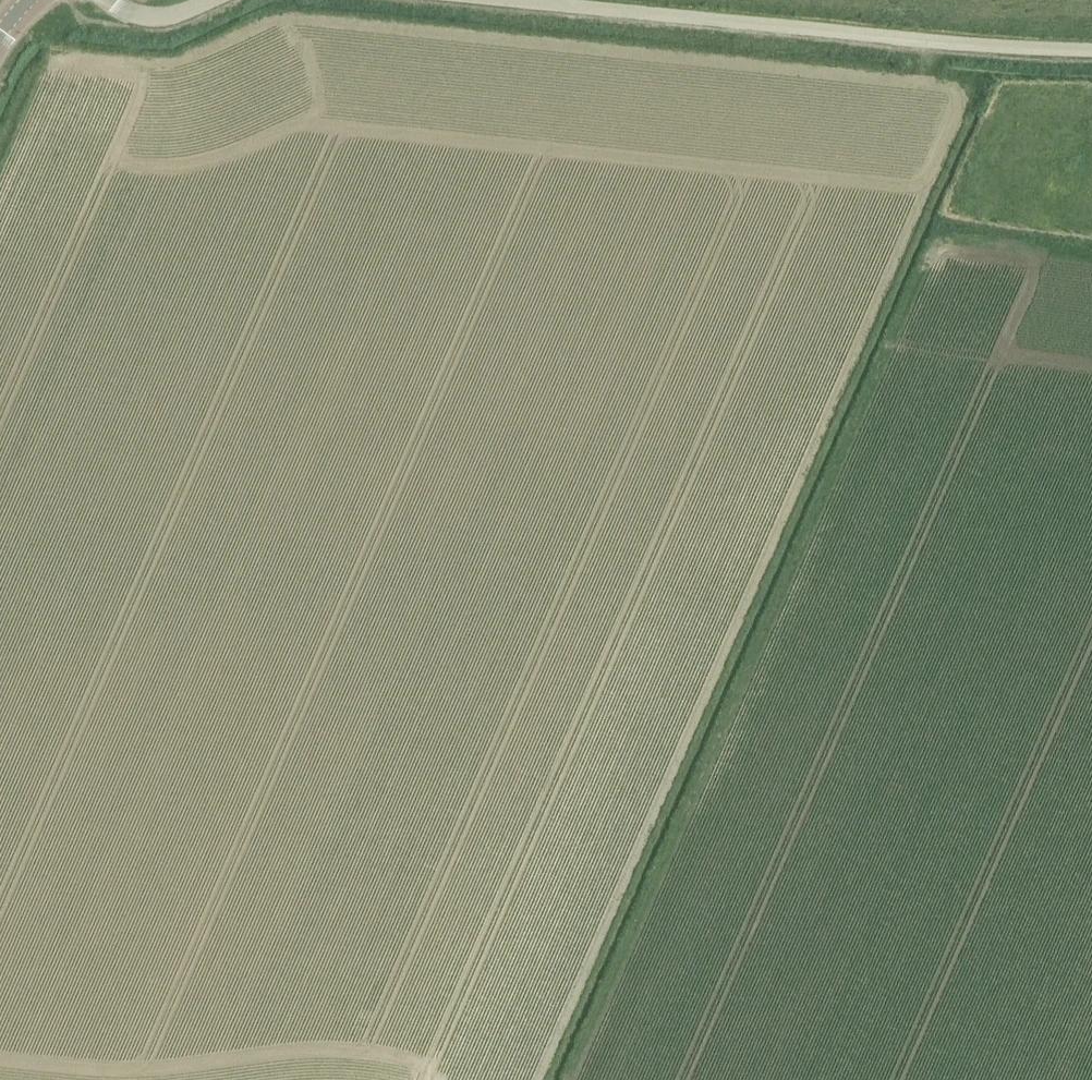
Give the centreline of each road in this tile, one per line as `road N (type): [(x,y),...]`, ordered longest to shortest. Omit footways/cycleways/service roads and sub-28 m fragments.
road 1 (unclassified): [(491,0),(1091,55)]

